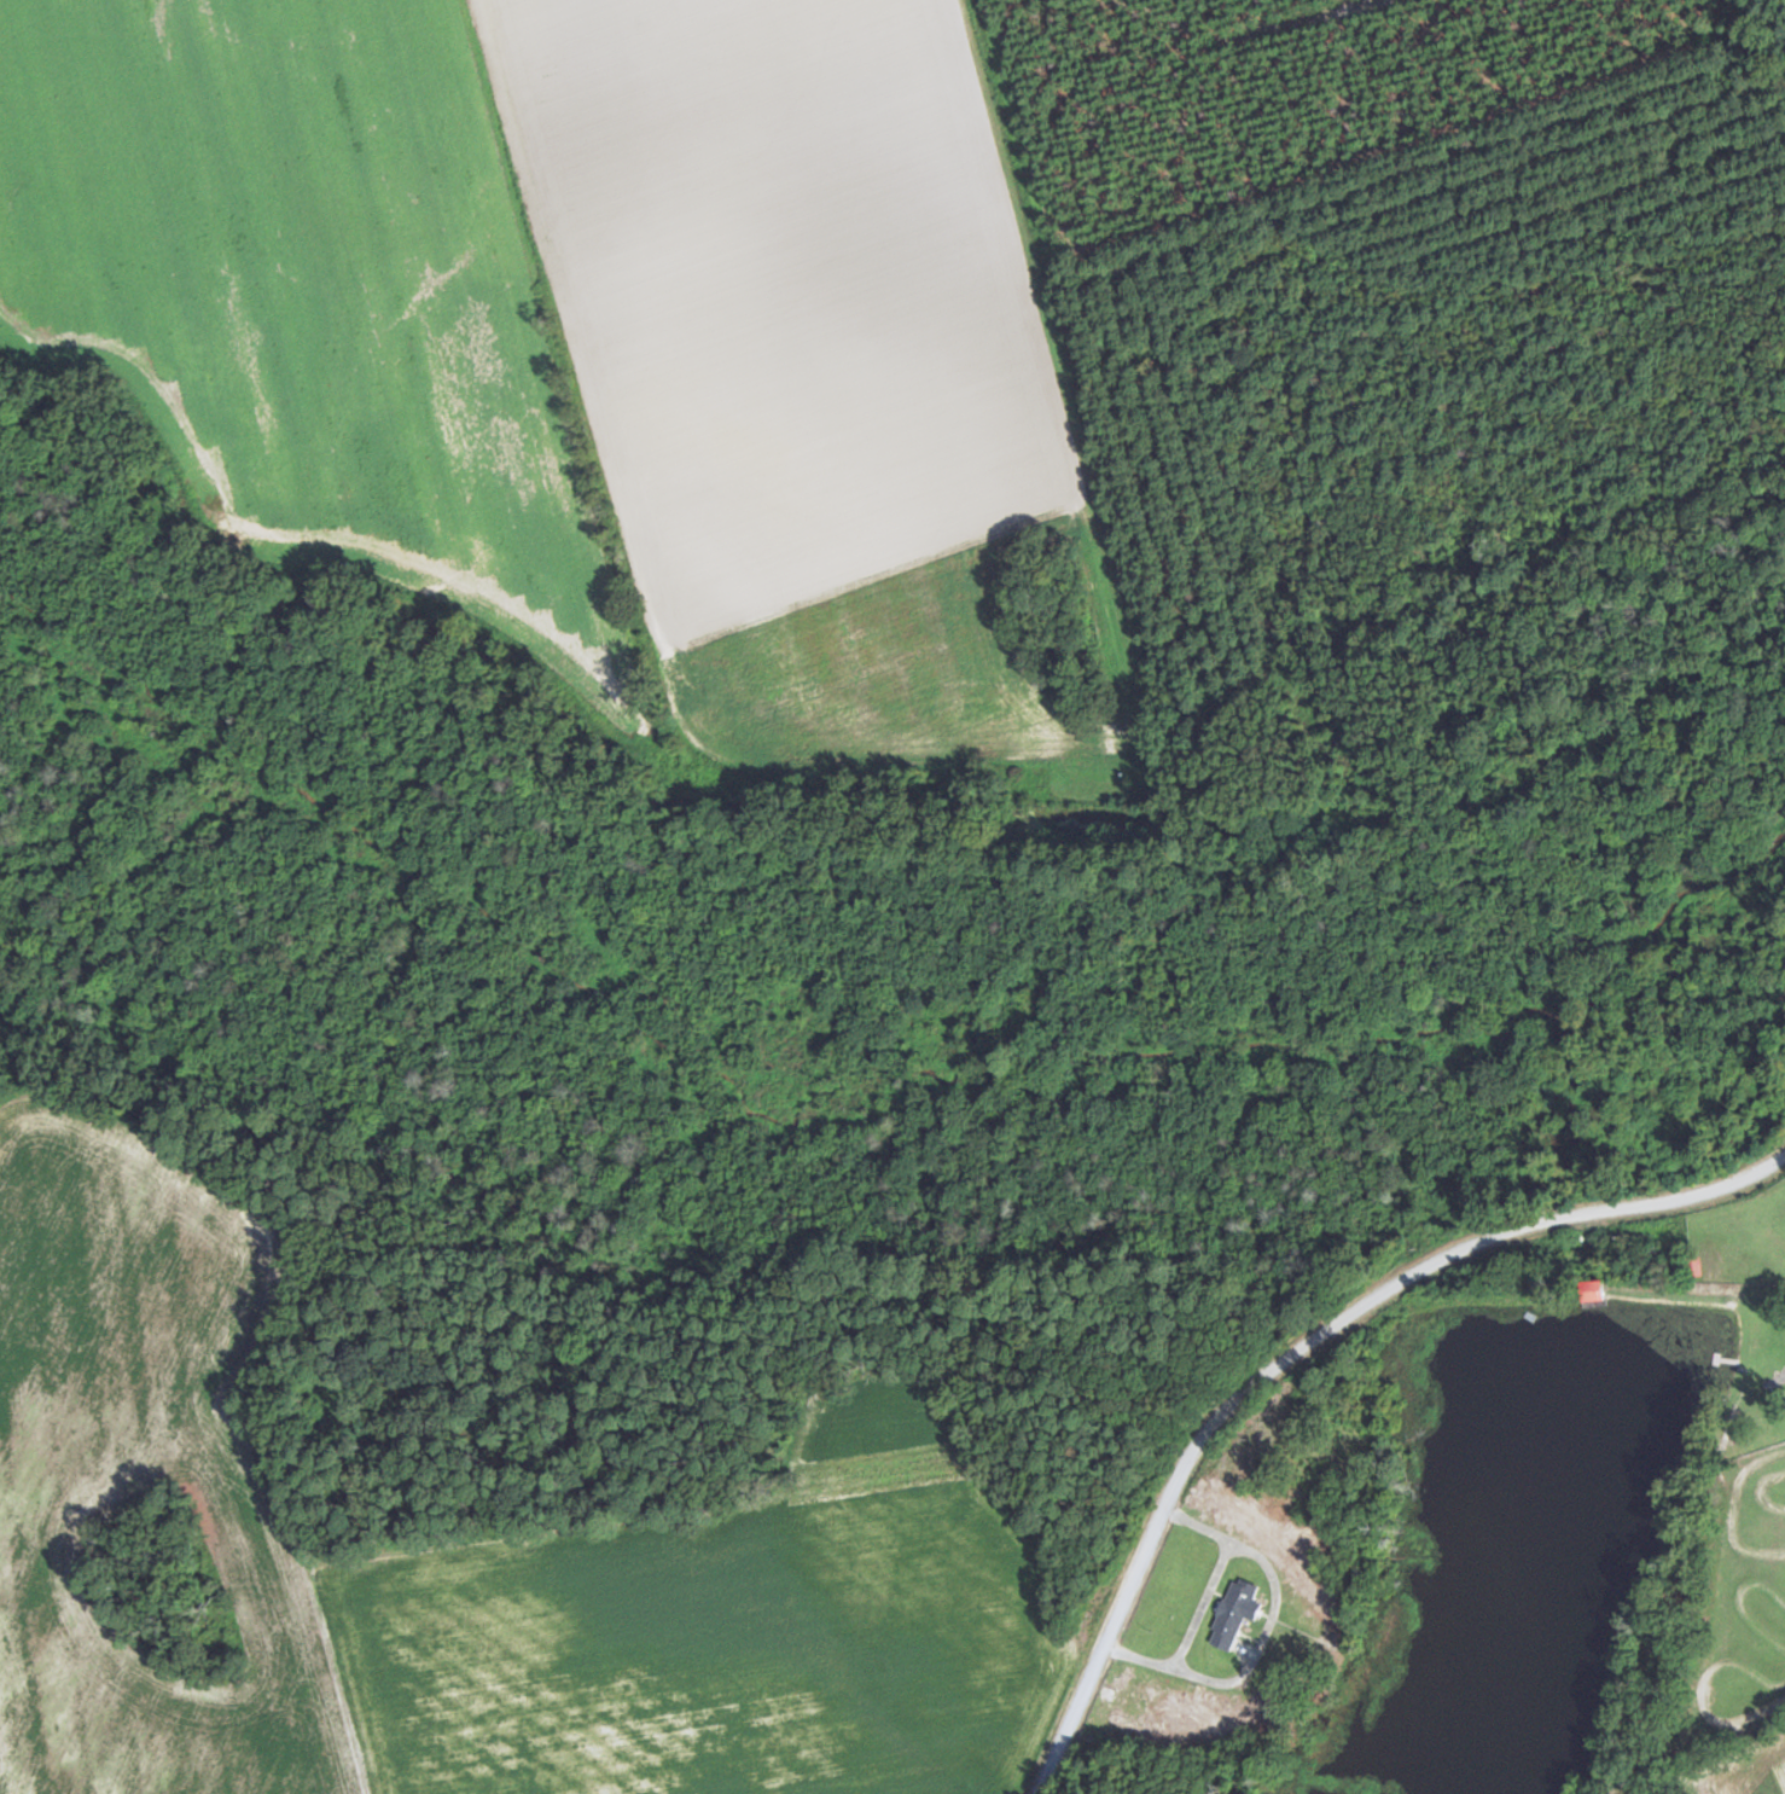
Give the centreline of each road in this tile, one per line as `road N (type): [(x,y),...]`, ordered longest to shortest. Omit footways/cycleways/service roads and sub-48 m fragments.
road 1 (residential): [(1039,1793),(1175,1481),(1261,1375),(1347,1313),(1502,1236),(1612,1203),(1706,1190),(1784,1155)]

